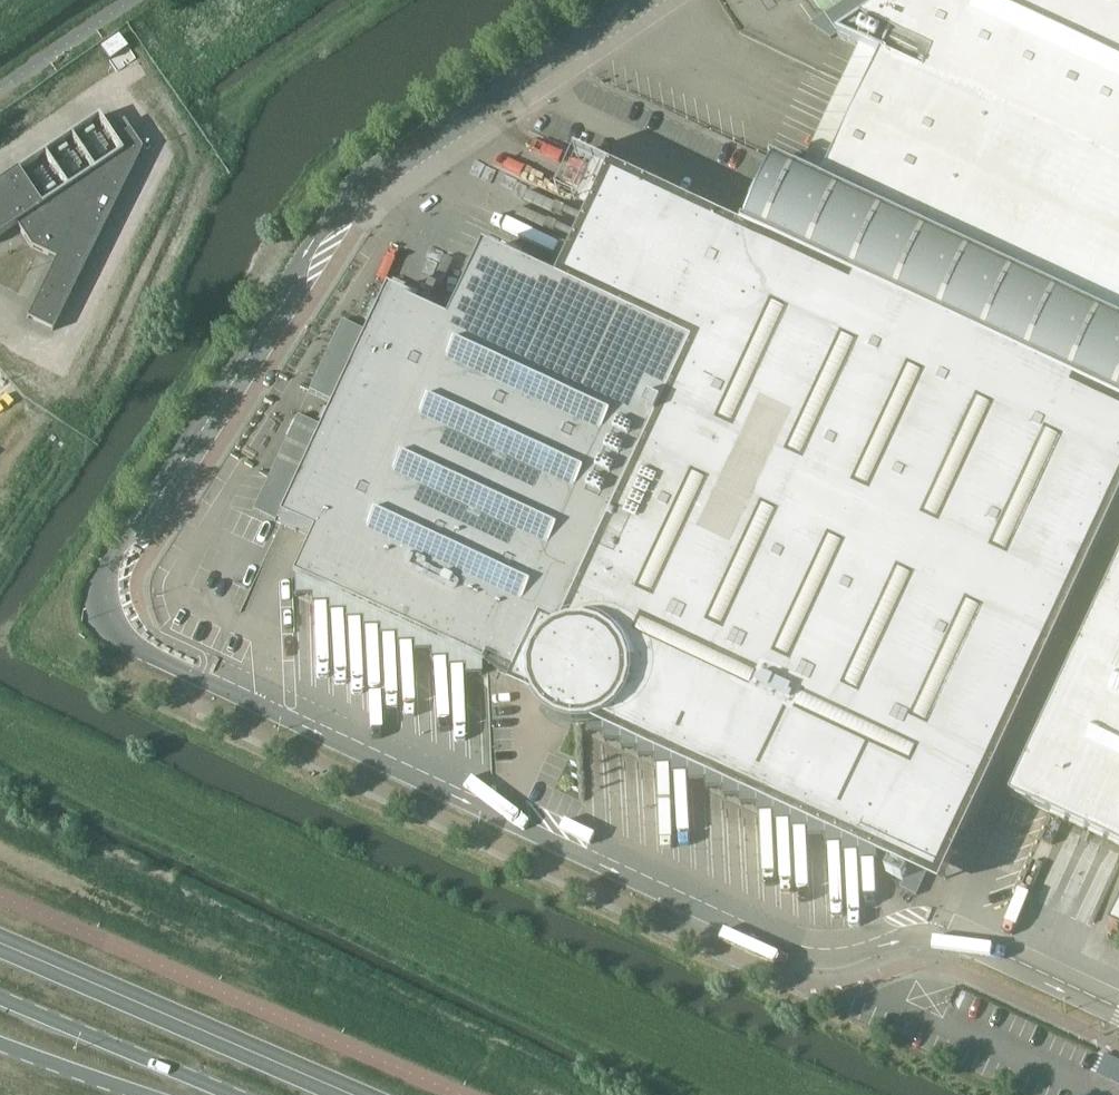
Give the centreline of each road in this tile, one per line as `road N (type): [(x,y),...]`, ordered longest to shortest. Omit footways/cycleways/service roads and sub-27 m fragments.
road 1 (unclassified): [(638,0),(348,194),(114,561),(106,593),(110,618),(151,655),(805,954),(834,958),(928,926),(1118,1012)]
road 2 (secondary): [(232,1094),(0,998)]
road 3 (secondary): [(0,1044),(137,1094)]

